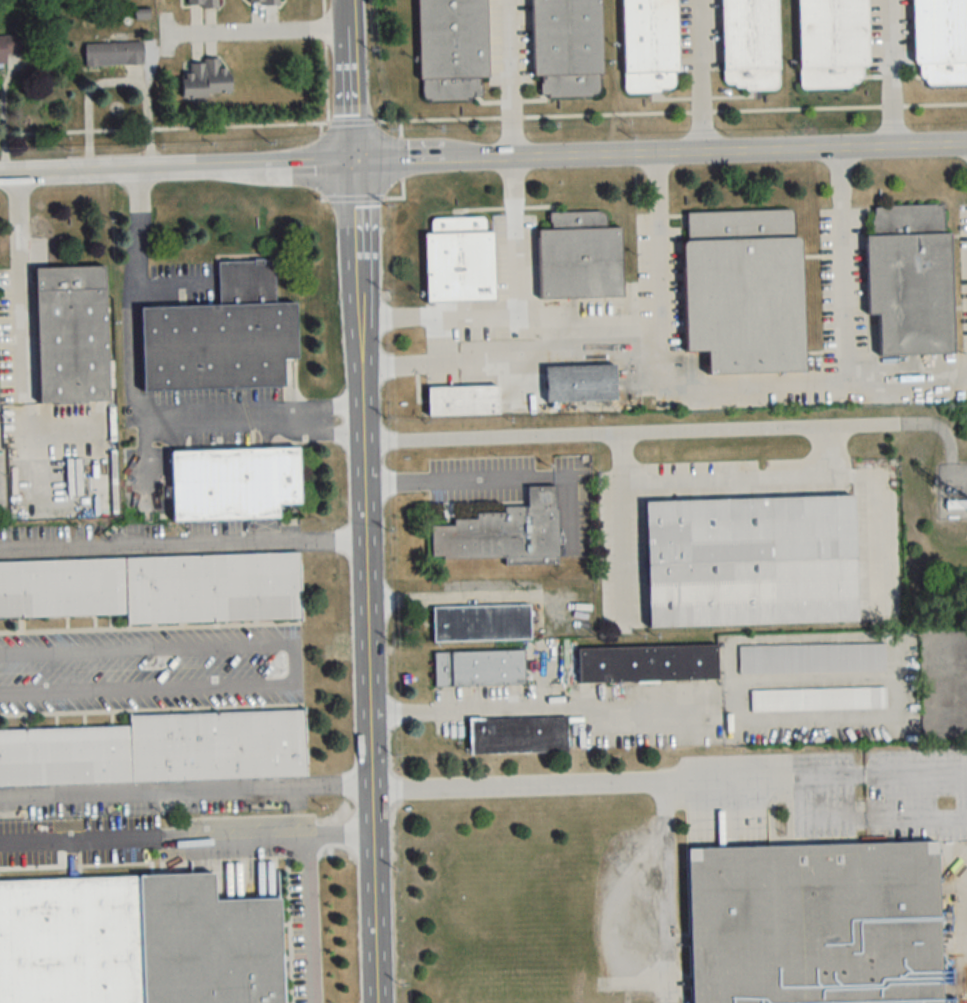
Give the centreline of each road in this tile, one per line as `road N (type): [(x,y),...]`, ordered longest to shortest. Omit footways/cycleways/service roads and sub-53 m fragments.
road 1 (tertiary): [(0,178),(966,148)]
road 2 (residential): [(371,784),(361,414)]
road 3 (residential): [(358,321),(349,0)]
road 4 (residential): [(376,1002),(371,784)]
road 5 (residential): [(350,26),(170,34)]

